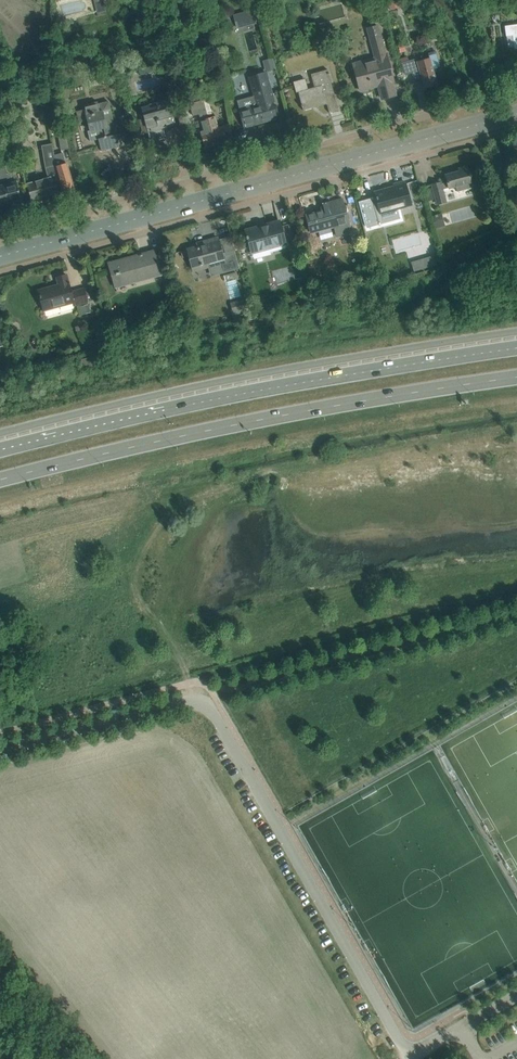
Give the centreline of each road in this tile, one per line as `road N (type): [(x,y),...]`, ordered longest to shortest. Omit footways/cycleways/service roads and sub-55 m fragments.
road 1 (residential): [(516,998),(428,1045),(396,1039),(219,719),(202,705),(181,701),(0,750)]
road 2 (tertiary): [(0,256),(516,113)]
road 3 (primary): [(0,481),(220,427),(516,377)]
road 4 (primary): [(516,348),(210,399),(0,451)]

